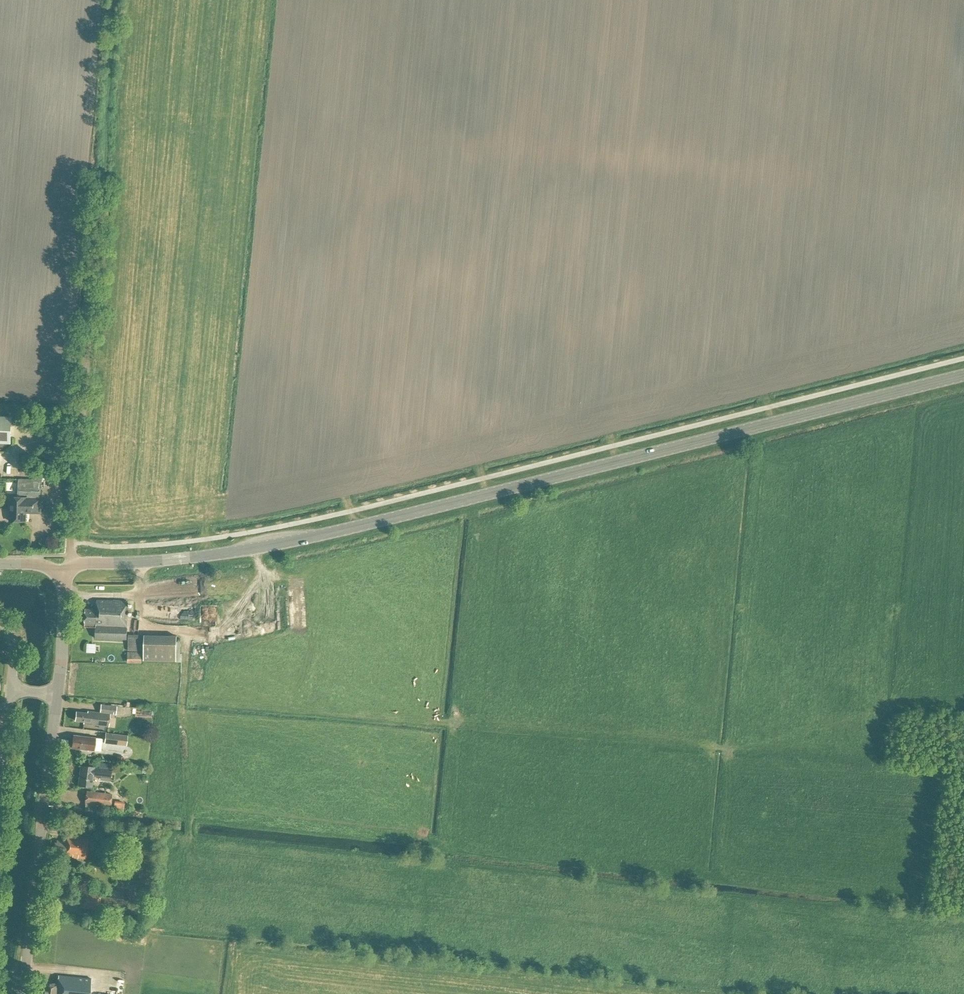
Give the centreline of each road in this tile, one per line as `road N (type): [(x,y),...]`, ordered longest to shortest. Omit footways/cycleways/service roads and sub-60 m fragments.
road 1 (tertiary): [(76,562),(267,547),(963,376)]
road 2 (track): [(104,158),(72,544)]
road 3 (tertiary): [(24,993),(58,695)]
road 4 (tertiary): [(58,695),(61,575)]

